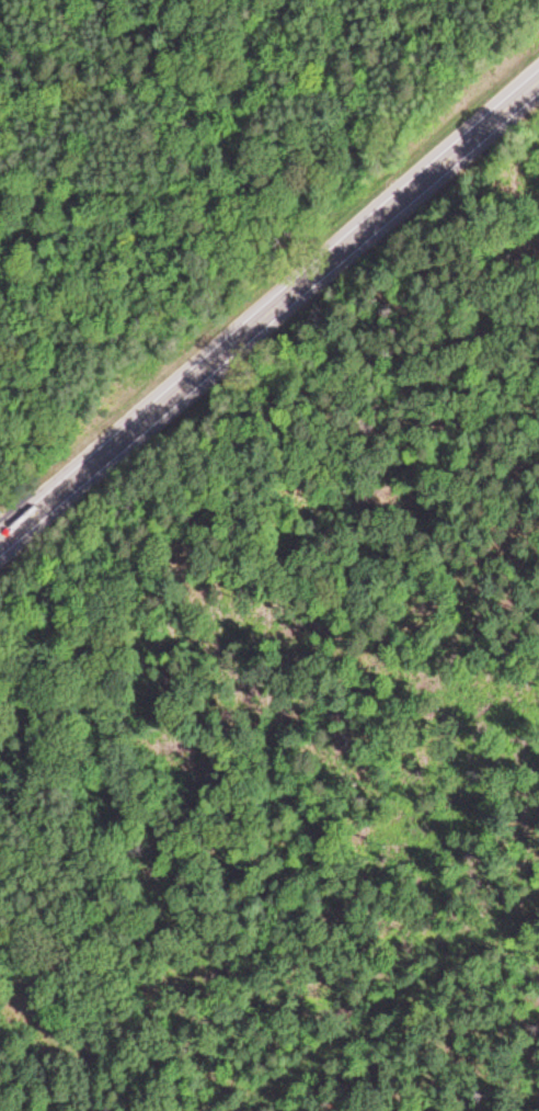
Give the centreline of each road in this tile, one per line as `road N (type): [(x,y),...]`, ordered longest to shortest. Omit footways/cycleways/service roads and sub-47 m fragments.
road 1 (primary): [(0,543),(538,80)]

